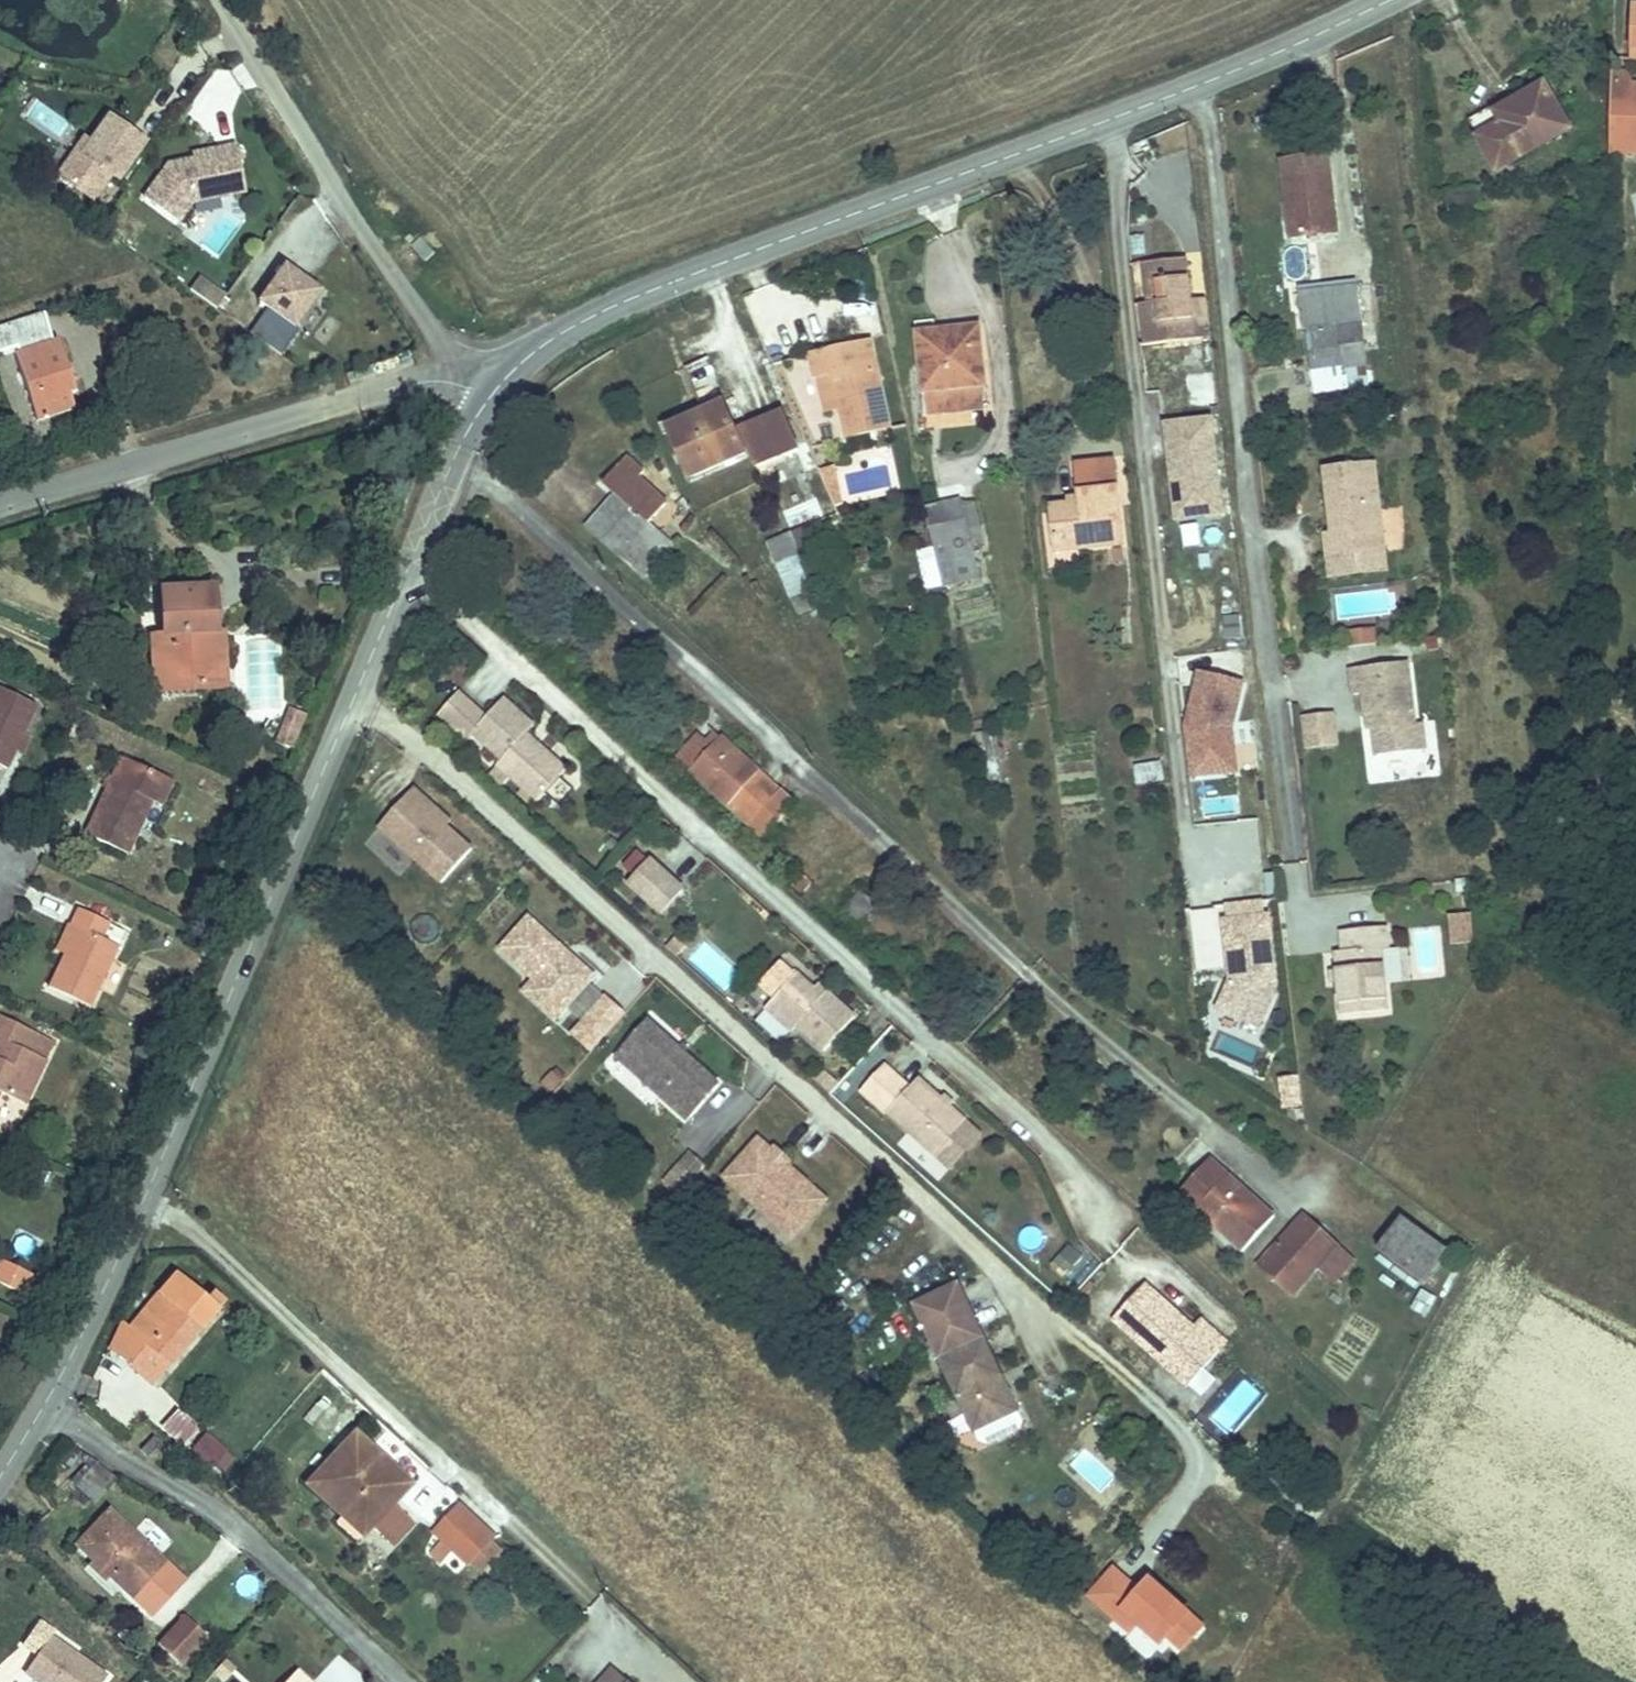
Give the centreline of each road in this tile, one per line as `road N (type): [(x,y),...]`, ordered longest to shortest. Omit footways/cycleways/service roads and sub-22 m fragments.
road 1 (tertiary): [(0,1480),(83,1347),(475,410),(498,384)]
road 2 (tertiary): [(498,384),(574,323),(1206,78),(1378,0)]
road 3 (residential): [(498,384),(423,381),(0,499)]

